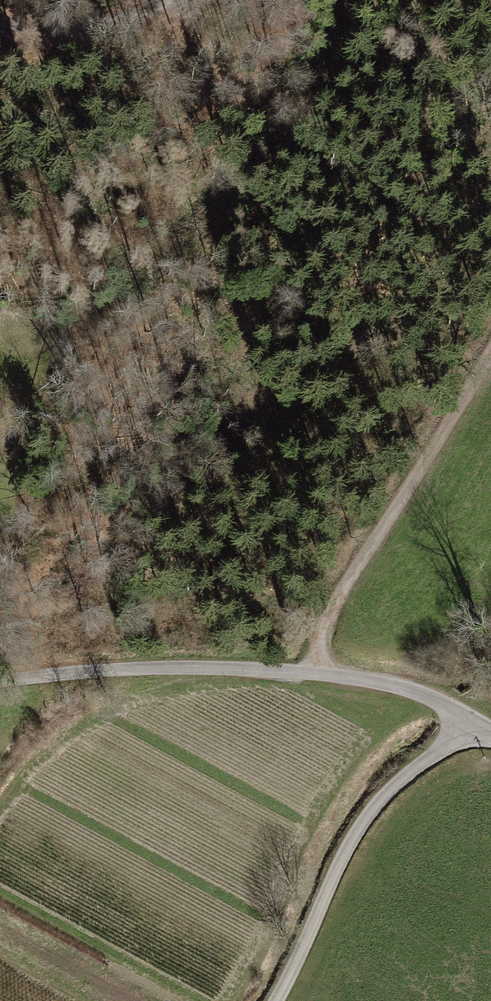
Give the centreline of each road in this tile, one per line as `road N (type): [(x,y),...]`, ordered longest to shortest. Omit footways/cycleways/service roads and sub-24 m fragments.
road 1 (unclassified): [(0,682),(169,668),(320,673),(384,683),(475,725)]
road 2 (track): [(320,673),(339,599),(490,353)]
road 3 (residential): [(475,725),(362,831),(278,1000)]
road 4 (track): [(0,23),(72,30),(171,0)]

